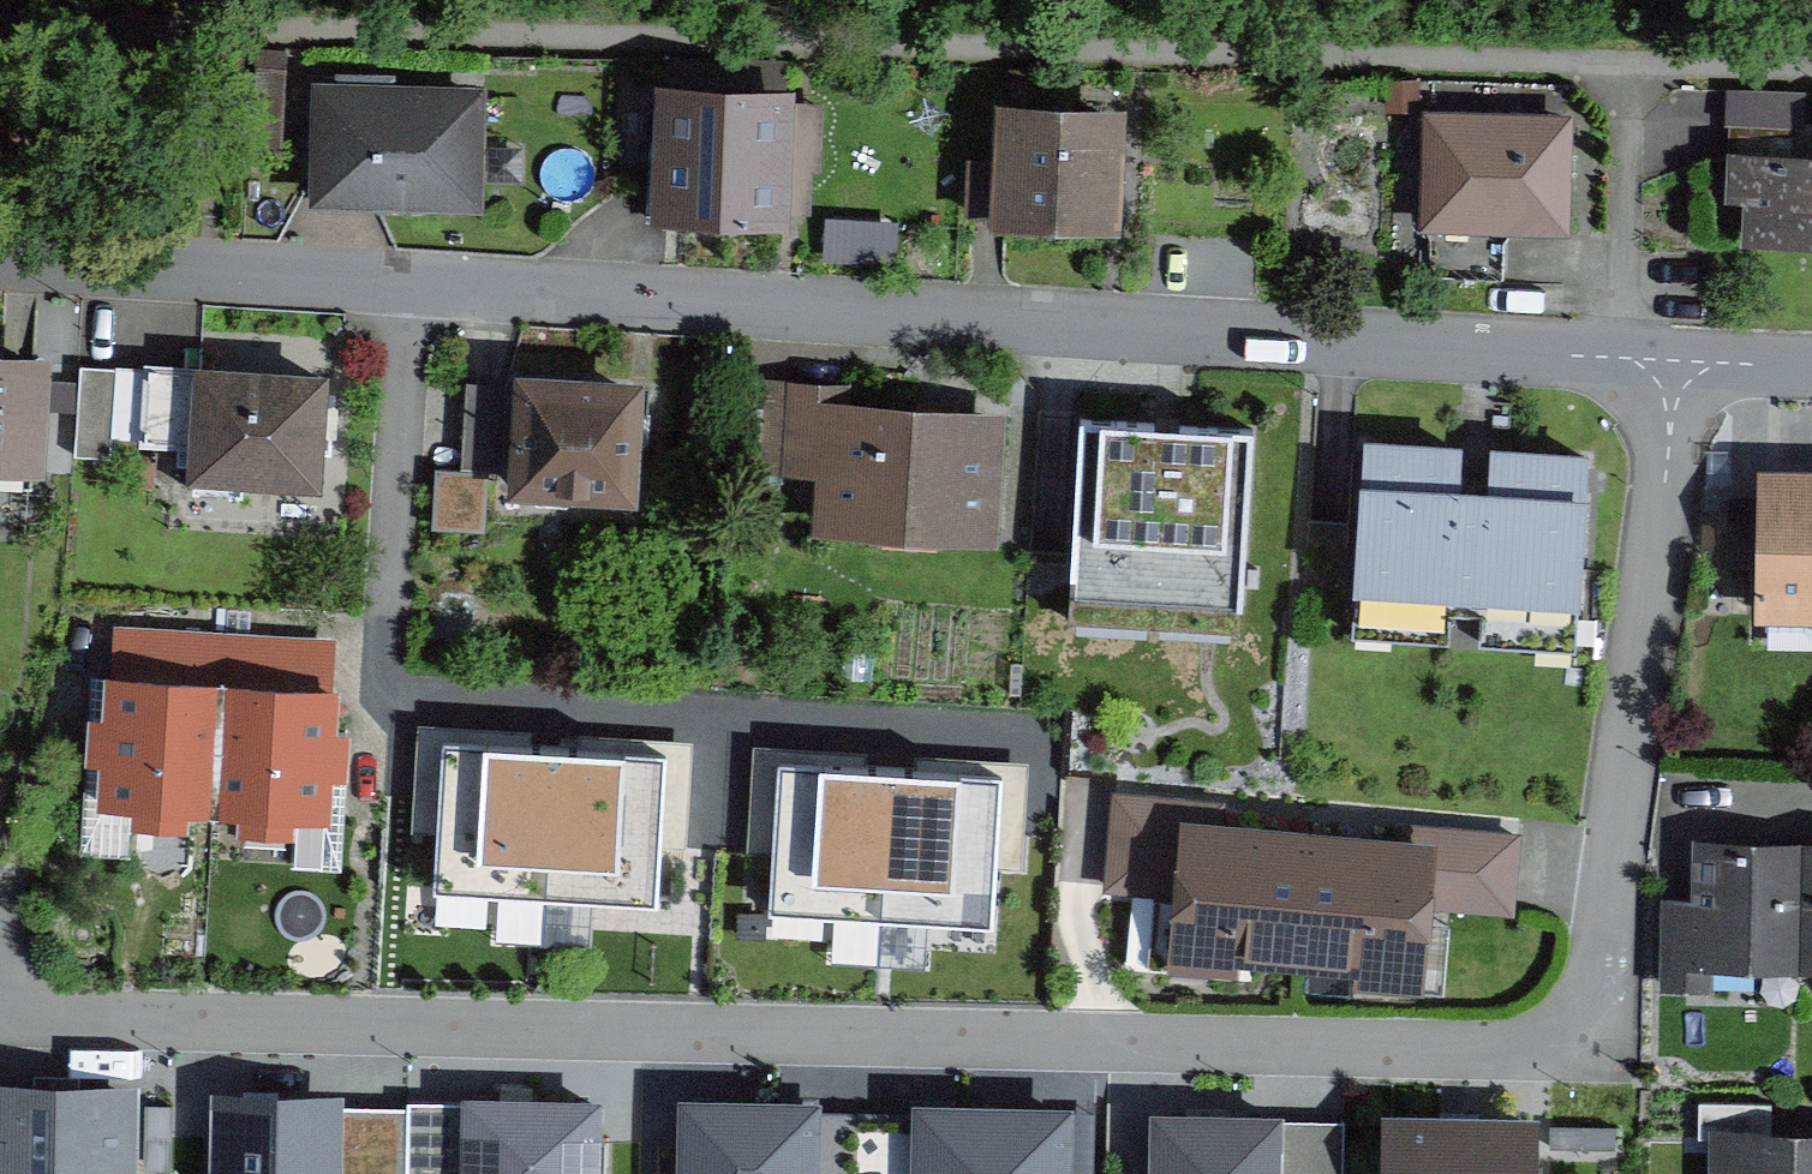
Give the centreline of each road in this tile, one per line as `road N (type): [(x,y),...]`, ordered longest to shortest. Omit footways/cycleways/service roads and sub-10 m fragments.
road 1 (residential): [(0,1019),(1493,1051),(1565,1036),(1599,987),(1681,366)]
road 2 (residential): [(1681,366),(0,259)]
road 3 (residential): [(1811,369),(1681,366)]
road 4 (residential): [(1688,809),(1811,811)]

